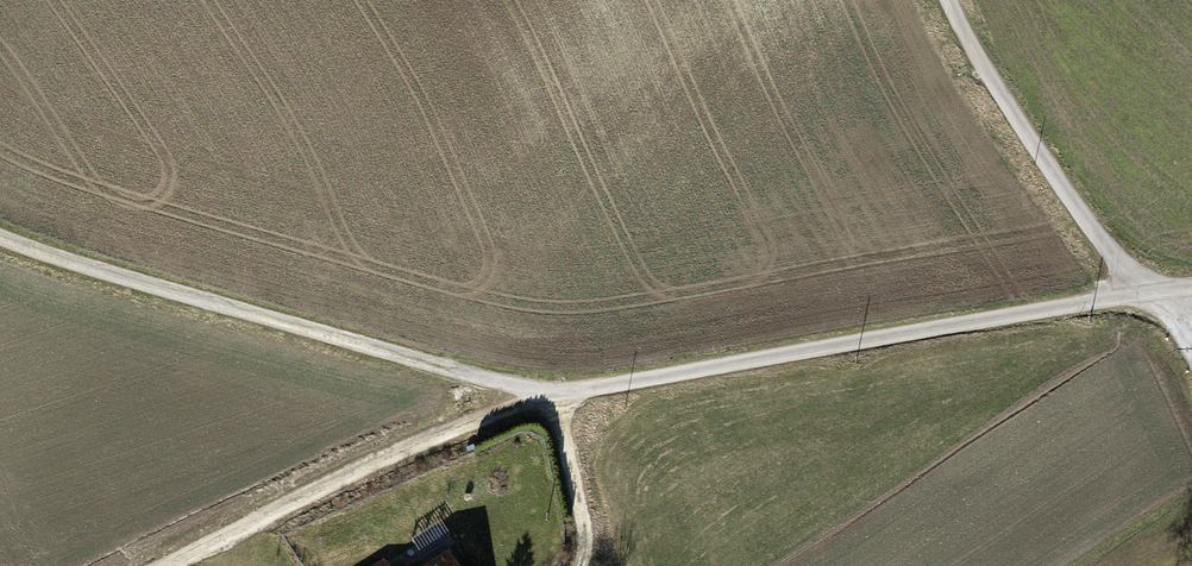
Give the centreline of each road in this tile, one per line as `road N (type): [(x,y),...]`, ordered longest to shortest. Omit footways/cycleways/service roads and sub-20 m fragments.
road 1 (track): [(0,235),(553,396),(1147,290)]
road 2 (track): [(163,565),(378,460),(553,396),(585,537),(578,565)]
road 3 (track): [(1147,290),(1013,115),(948,0)]

